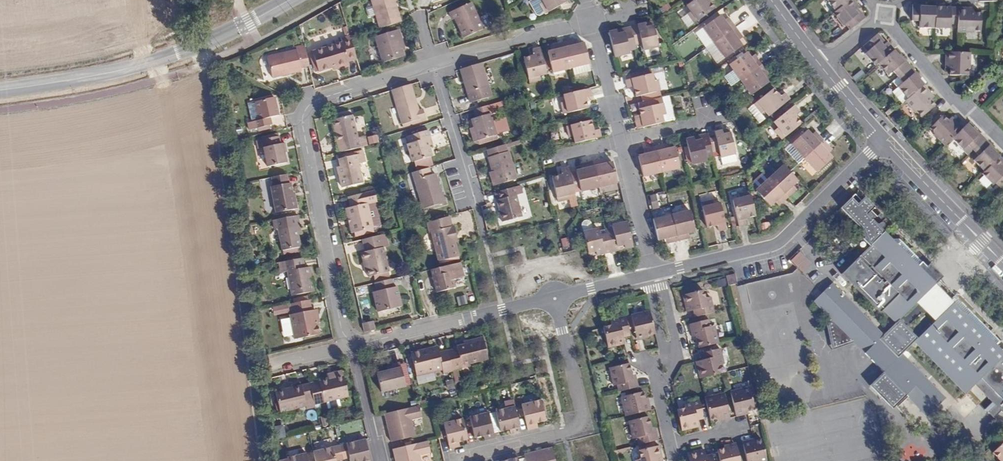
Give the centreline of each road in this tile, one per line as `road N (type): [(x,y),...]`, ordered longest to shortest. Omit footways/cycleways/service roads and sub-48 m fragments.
road 1 (residential): [(653,275),(592,21),(307,108),(304,128),(341,328),(351,341)]
road 2 (residential): [(661,272),(780,242),(884,142)]
road 3 (secondary): [(246,24),(132,68),(0,90)]
road 4 (residential): [(351,341),(554,299)]
road 5 (residential): [(884,142),(1002,262)]
road 6 (residential): [(554,299),(582,411),(575,429),(564,432)]
road 7 (residential): [(884,15),(968,108)]
road 8 (residential): [(351,341),(379,460)]

